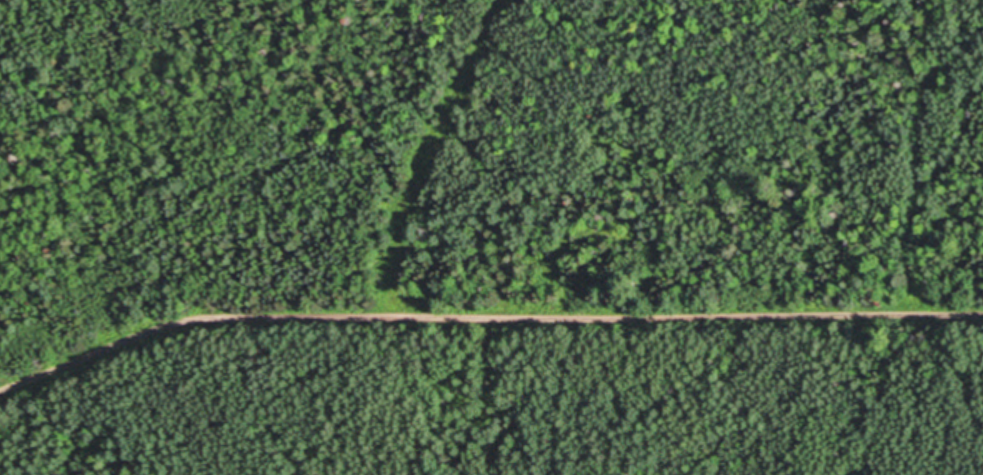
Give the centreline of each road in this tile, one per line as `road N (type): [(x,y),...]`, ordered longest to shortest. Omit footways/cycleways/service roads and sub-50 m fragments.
road 1 (residential): [(0,399),(102,337),(982,324)]
road 2 (residential): [(102,337),(306,474)]

